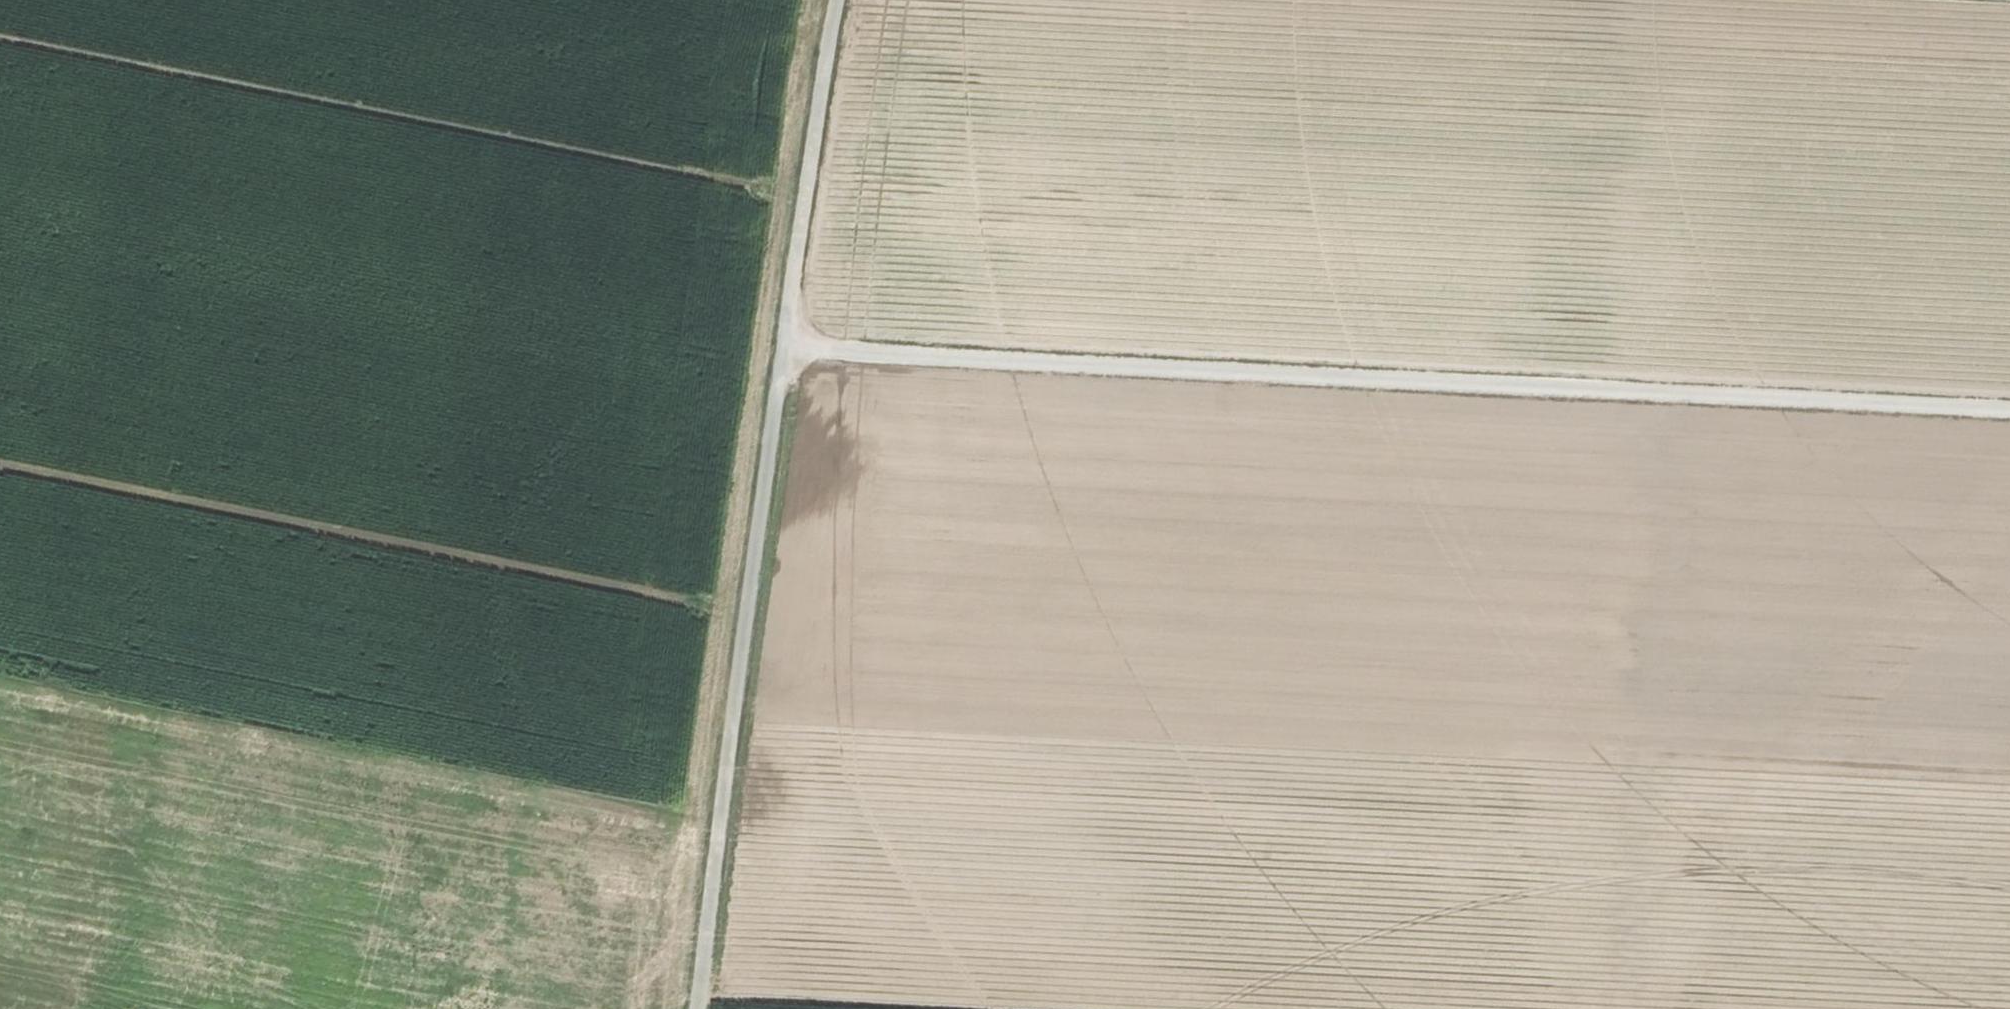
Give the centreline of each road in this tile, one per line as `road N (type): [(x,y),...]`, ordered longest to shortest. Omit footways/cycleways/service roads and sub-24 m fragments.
road 1 (track): [(2009,409),(786,348)]
road 2 (track): [(0,76),(829,41)]
road 3 (track): [(696,1008),(786,348)]
road 4 (track): [(786,348),(838,0)]

